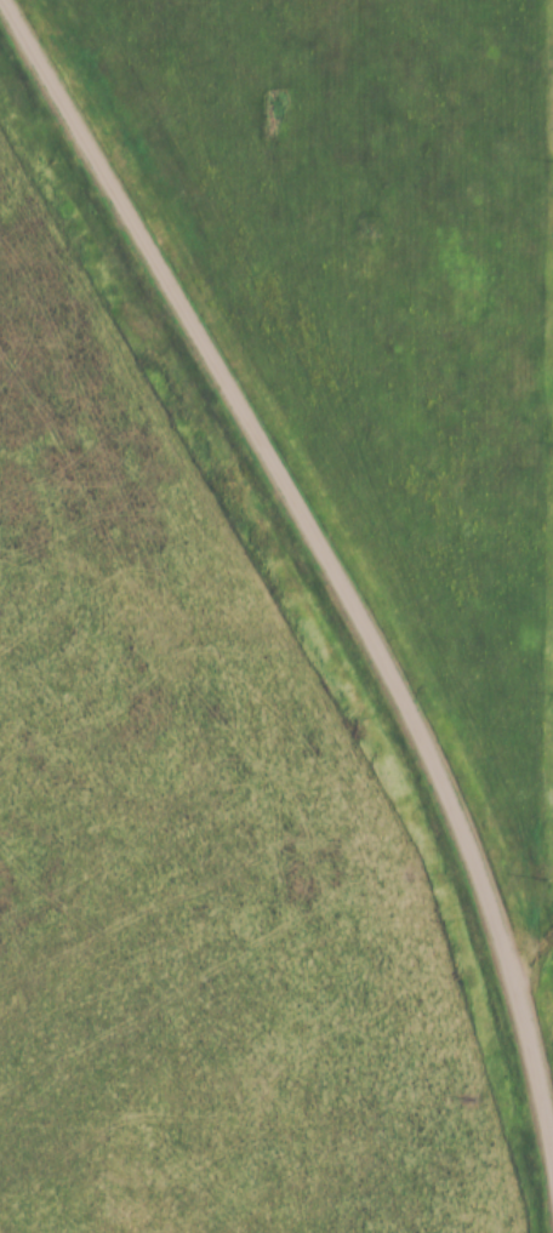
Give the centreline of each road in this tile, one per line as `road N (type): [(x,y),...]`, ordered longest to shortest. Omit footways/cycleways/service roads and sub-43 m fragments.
road 1 (residential): [(535,1064),(513,964),(398,681),(5,0)]
road 2 (track): [(535,1064),(552,880)]
road 3 (residential): [(552,1199),(535,1064)]

